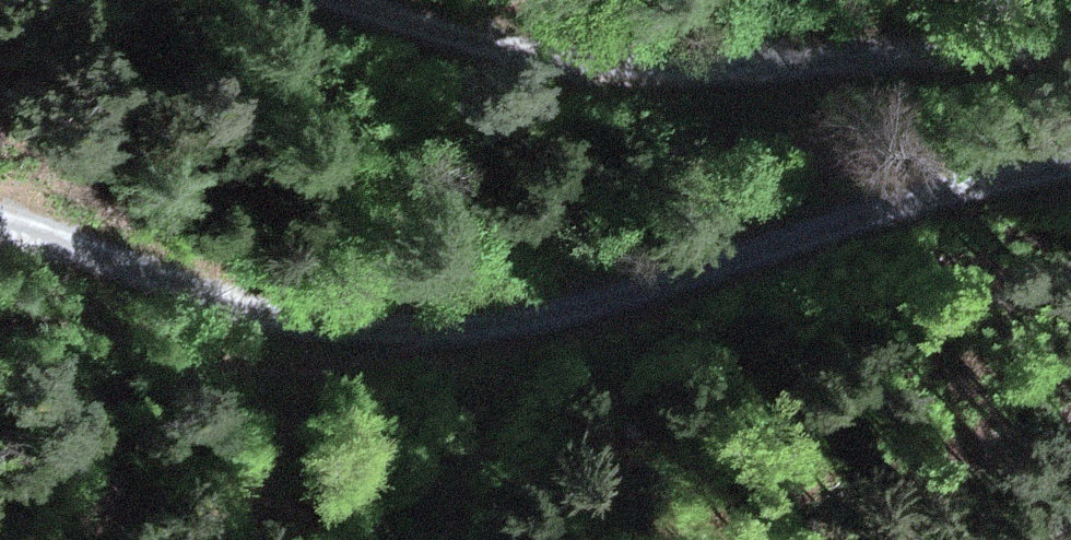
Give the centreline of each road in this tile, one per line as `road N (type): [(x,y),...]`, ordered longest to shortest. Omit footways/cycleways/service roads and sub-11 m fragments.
road 1 (track): [(1070,168),(913,196),(522,325),(264,321),(66,234),(0,220)]
road 2 (track): [(336,0),(671,68),(1070,12)]

